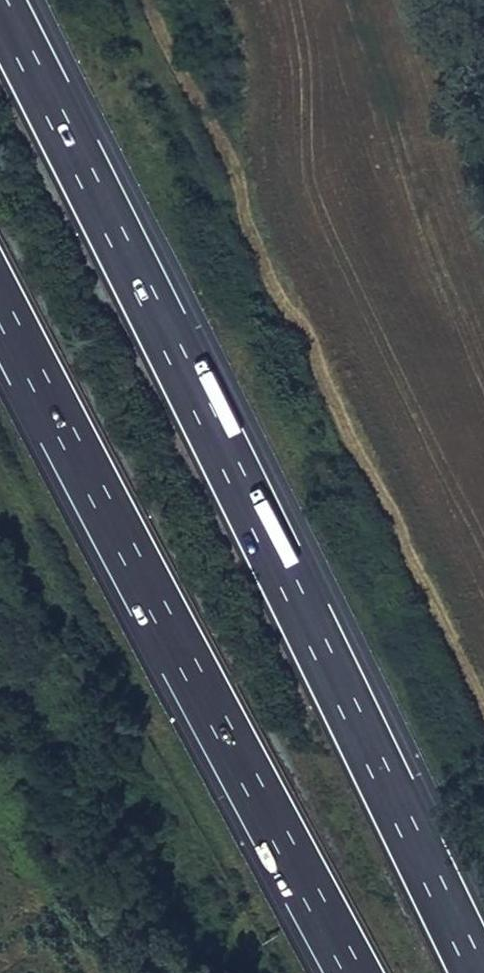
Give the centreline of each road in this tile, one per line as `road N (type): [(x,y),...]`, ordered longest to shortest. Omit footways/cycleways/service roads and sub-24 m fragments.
road 1 (motorway): [(481,972),(0,10)]
road 2 (motorway): [(0,301),(352,972)]

